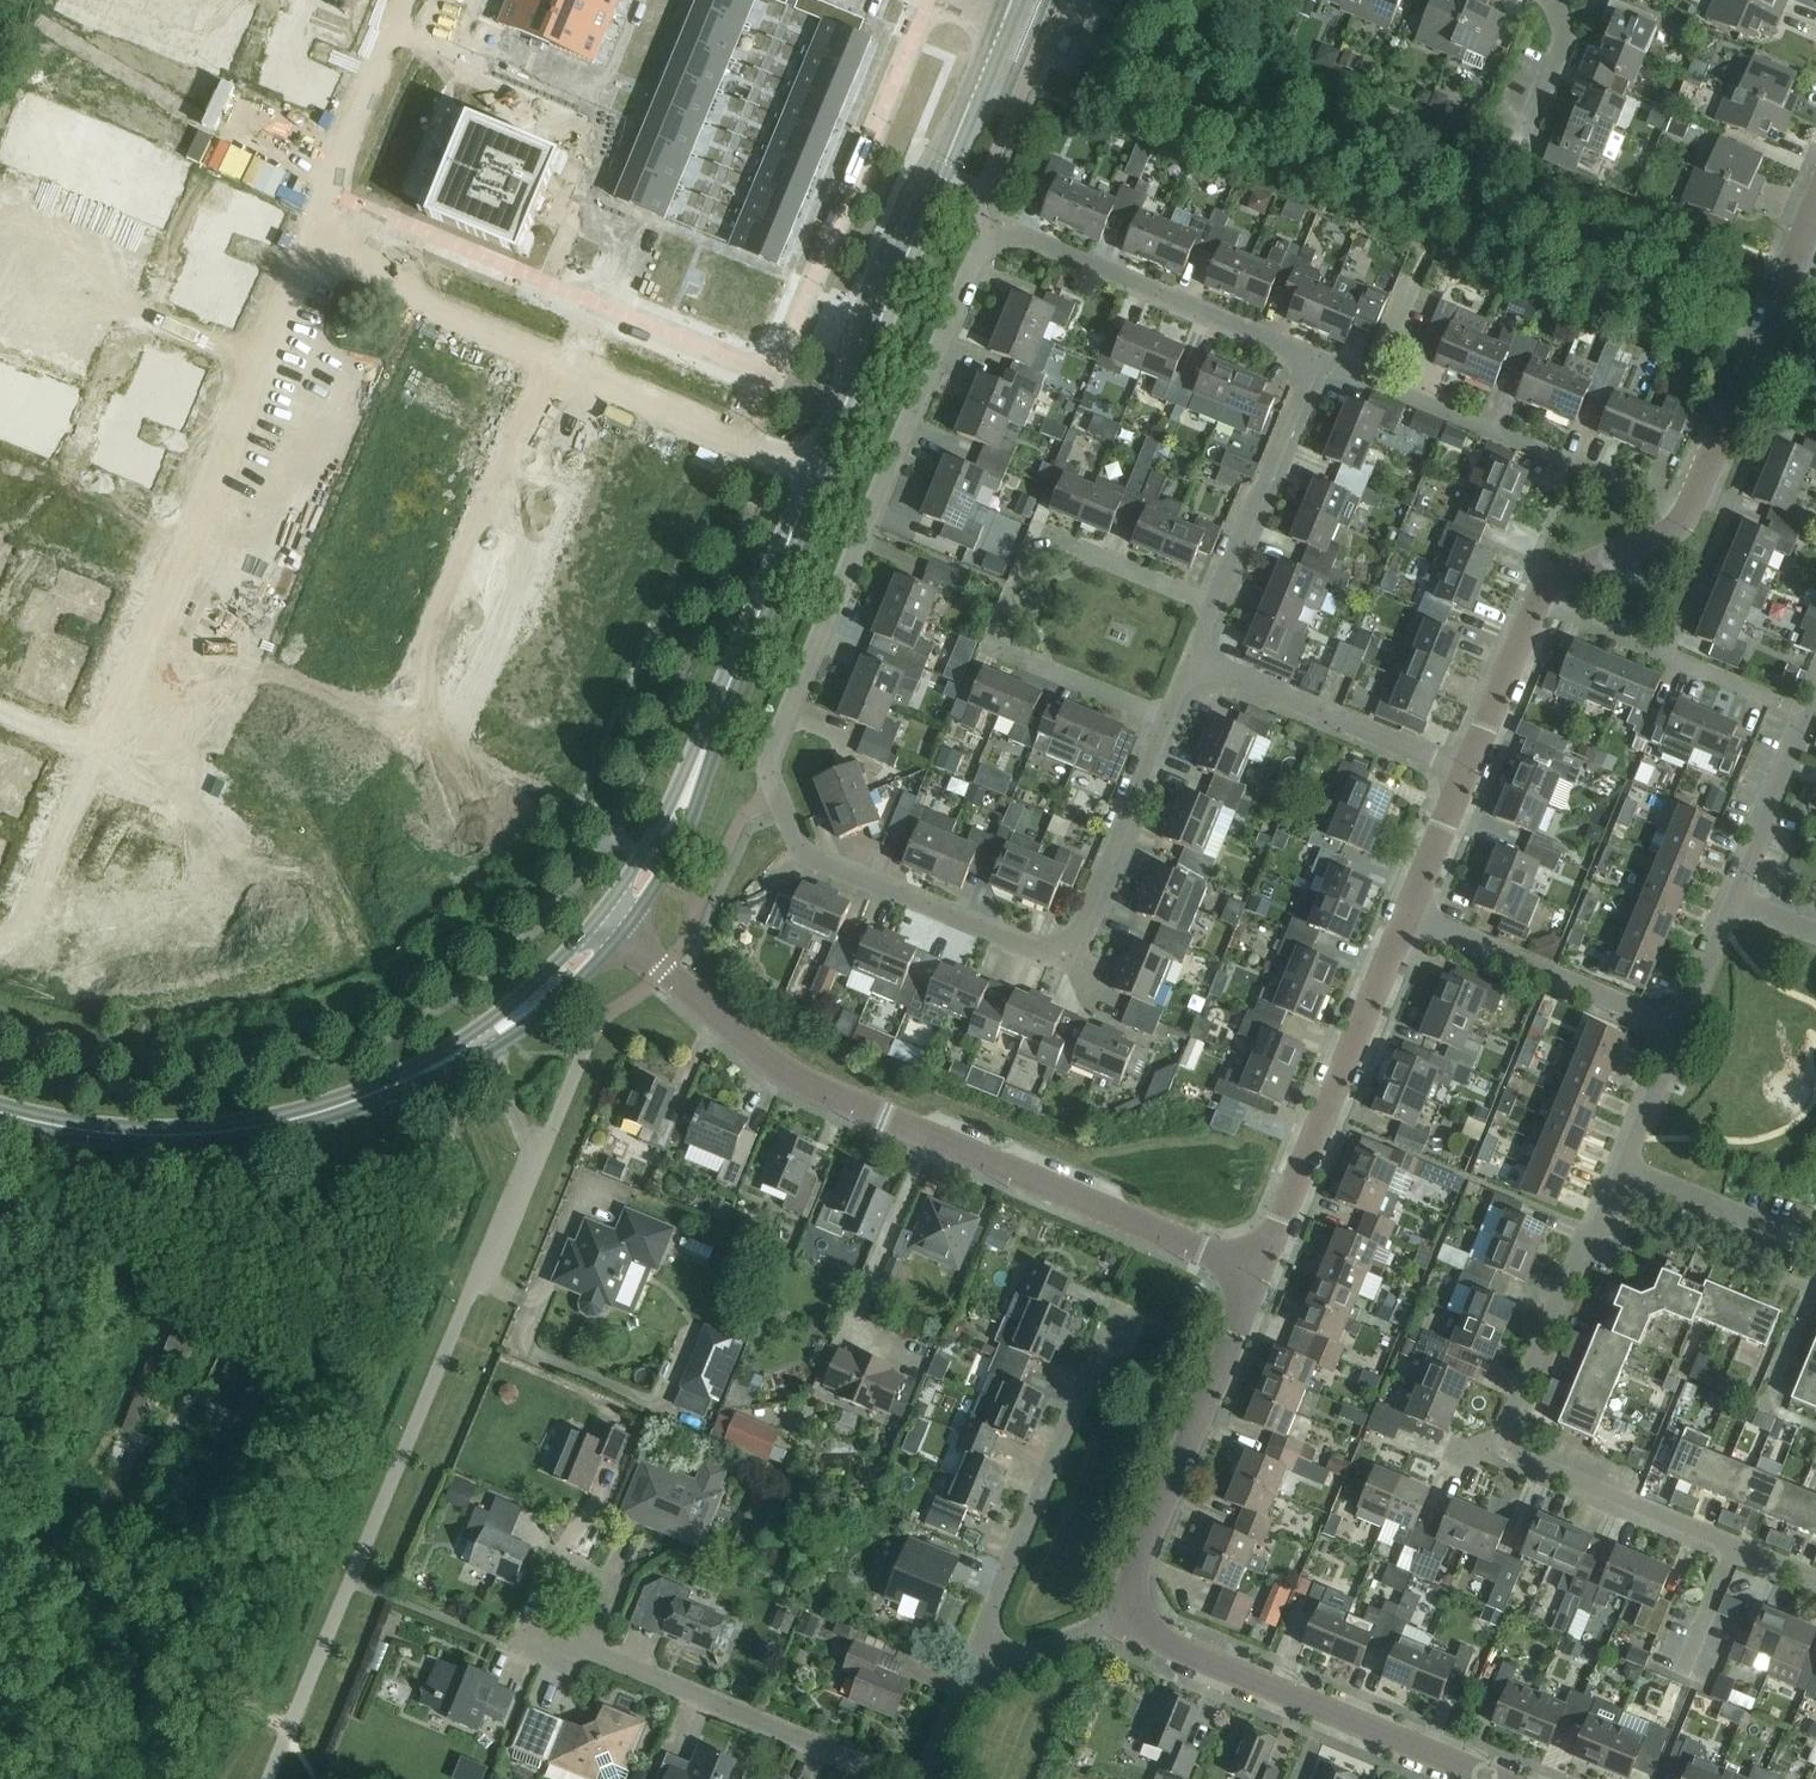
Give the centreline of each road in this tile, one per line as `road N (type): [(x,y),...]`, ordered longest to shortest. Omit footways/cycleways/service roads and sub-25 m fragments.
road 1 (residential): [(1306,358),(996,235),(765,774),(805,857),(1070,961),(1163,731)]
road 2 (tertiary): [(609,927),(651,865),(709,733),(1012,0)]
road 3 (residential): [(1251,1275),(925,1142),(763,1062),(609,927)]
road 4 (residential): [(1607,1164),(1497,1447),(1736,1550)]
road 5 (tertiary): [(0,1102),(129,1129),(262,1124),(406,1081),(485,1041)]
road 6 (residential): [(964,1675),(1099,1329),(1138,1318)]
road 7 (residential): [(103,738),(263,360)]
road 8 (tertiary): [(1492,1778),(1182,1655),(1142,1636),(1129,1613)]
road 9 (tertiary): [(1251,1275),(1408,915)]
road 10 (residential): [(263,360),(416,0)]
road 11 (residential): [(561,1633),(904,1778)]
road 12 (tertiary): [(1129,1613),(1125,1579),(1251,1275)]
road 13 (tertiary): [(1469,765),(1546,585),(1559,572),(1659,542),(1680,532),(1689,515)]
road 14 (residential): [(1371,384),(1689,515)]
road 15 (tertiary): [(1689,515),(1815,200)]
road 16 (residential): [(1469,765),(1196,653)]
road 17 (residential): [(263,360),(0,252)]
road 18 (residential): [(1662,1029),(1408,915)]
road 19 (residential): [(1209,605),(1306,358)]
road 20 (residential): [(485,1041),(532,1151),(482,1282)]
road 21 (residential): [(90,773),(270,843),(256,878)]
road 22 (residential): [(1815,690),(1726,890)]
road 23 (residential): [(561,1633),(585,1626),(597,1606),(595,1582),(573,1563),(549,1565),(530,1582),(529,1610),(553,1632)]
road 24 (residential): [(0,944),(26,917),(90,773)]
road 25 (residential): [(1163,731),(988,654)]
road 26 (residential): [(1607,1164),(1778,1237)]
road 27 (residential): [(1209,605),(1040,532)]
road 28 (residential): [(964,1675),(1129,1613)]
road 29 (tertiary): [(485,1041),(573,970),(609,927)]
road 30 (tertiary): [(1408,915),(1469,765)]
road 31 (residential): [(1726,890),(1662,1029)]
road 32 (residential): [(1662,1029),(1607,1164)]
road 33 (residential): [(1524,135),(1563,40),(1554,0)]

